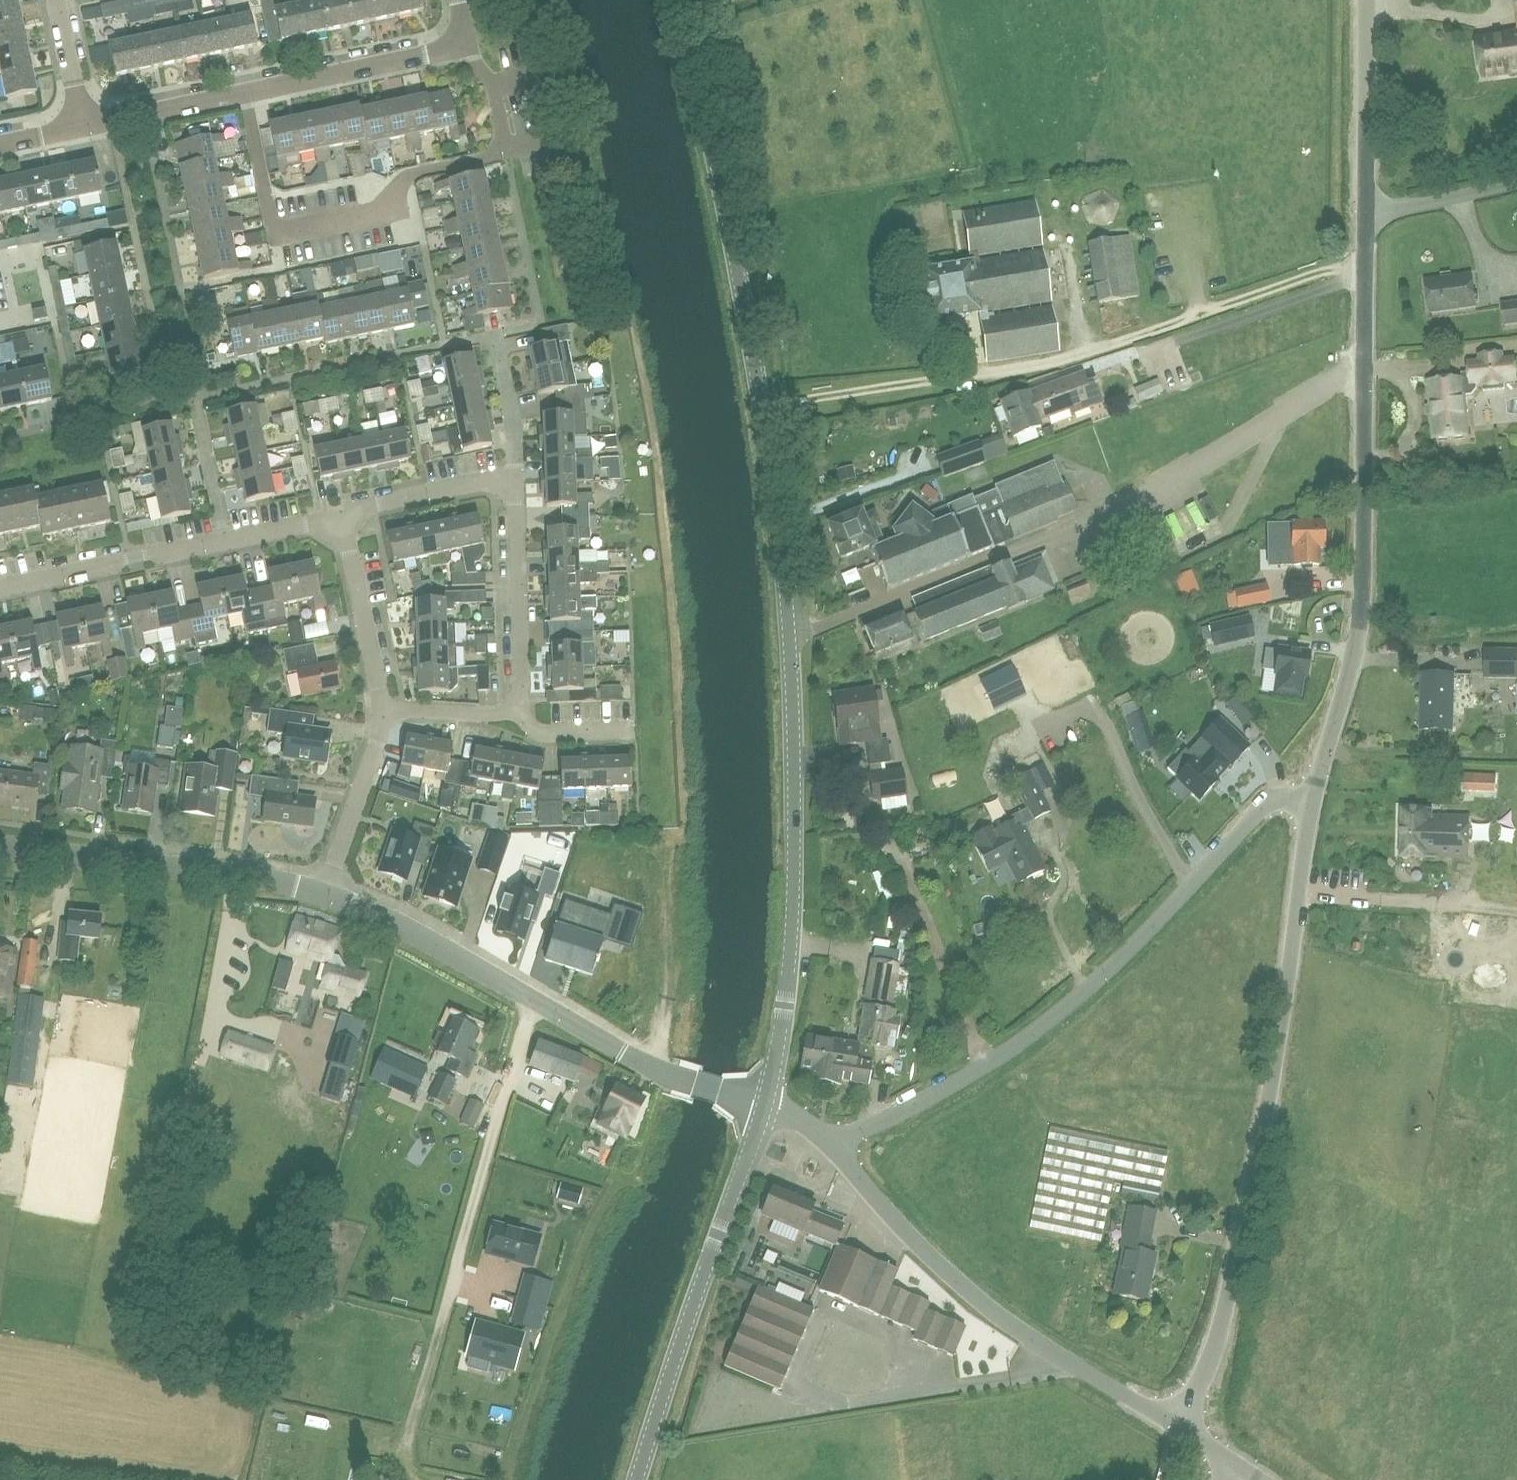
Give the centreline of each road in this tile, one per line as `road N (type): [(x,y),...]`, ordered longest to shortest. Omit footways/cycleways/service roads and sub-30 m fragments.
road 1 (tertiary): [(767,1106),(790,934),(779,557),(759,408),(678,0)]
road 2 (unclassified): [(1177,1430),(1229,1289),(1313,790)]
road 3 (track): [(759,408),(1089,351),(1365,265)]
road 4 (unclassified): [(835,1147),(984,1066),(1060,1013),(1267,802),(1313,790)]
road 5 (unclassified): [(1313,790),(1358,624),(1365,216)]
road 6 (residential): [(465,48),(492,83),(501,124),(493,151),(408,175),(384,209),(275,235),(246,94)]
road 7 (residential): [(533,1000),(400,1457)]
road 8 (tertiary): [(1177,1430),(978,1298),(904,1229),(835,1147)]
road 9 (tertiary): [(634,1479),(767,1106)]
road 10 (residential): [(0,588),(339,515)]
road 11 (tertiary): [(326,886),(0,846)]
road 12 (tertiary): [(767,1106),(668,1078),(533,1000)]
road 13 (tertiary): [(533,1000),(326,886)]
road 14 (residential): [(514,708),(513,474)]
road 15 (residential): [(246,94),(465,48)]
road 16 (unclassified): [(1365,216),(1363,0)]
road 17 (residential): [(384,711),(339,515)]
road 18 (residential): [(326,886),(384,711)]
road 19 (residential): [(339,515),(513,474)]
road 20 (residential): [(79,126),(246,94)]
road 21 (unclassified): [(1365,216),(1516,185)]
road 22 (residential): [(513,474),(494,334)]
road 23 (residential): [(514,708),(384,711)]
road 24 (residential): [(79,126),(56,0)]
road 25 (residential): [(633,731),(537,730),(514,708)]

